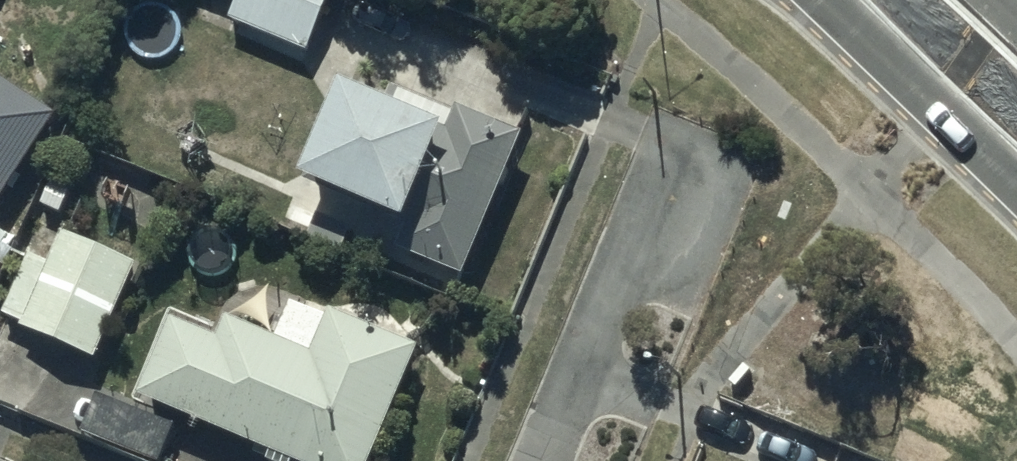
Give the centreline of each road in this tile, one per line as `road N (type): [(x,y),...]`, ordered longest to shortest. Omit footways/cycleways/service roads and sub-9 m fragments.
road 1 (residential): [(686,163),(550,460)]
road 2 (trunk): [(1016,103),(909,0)]

